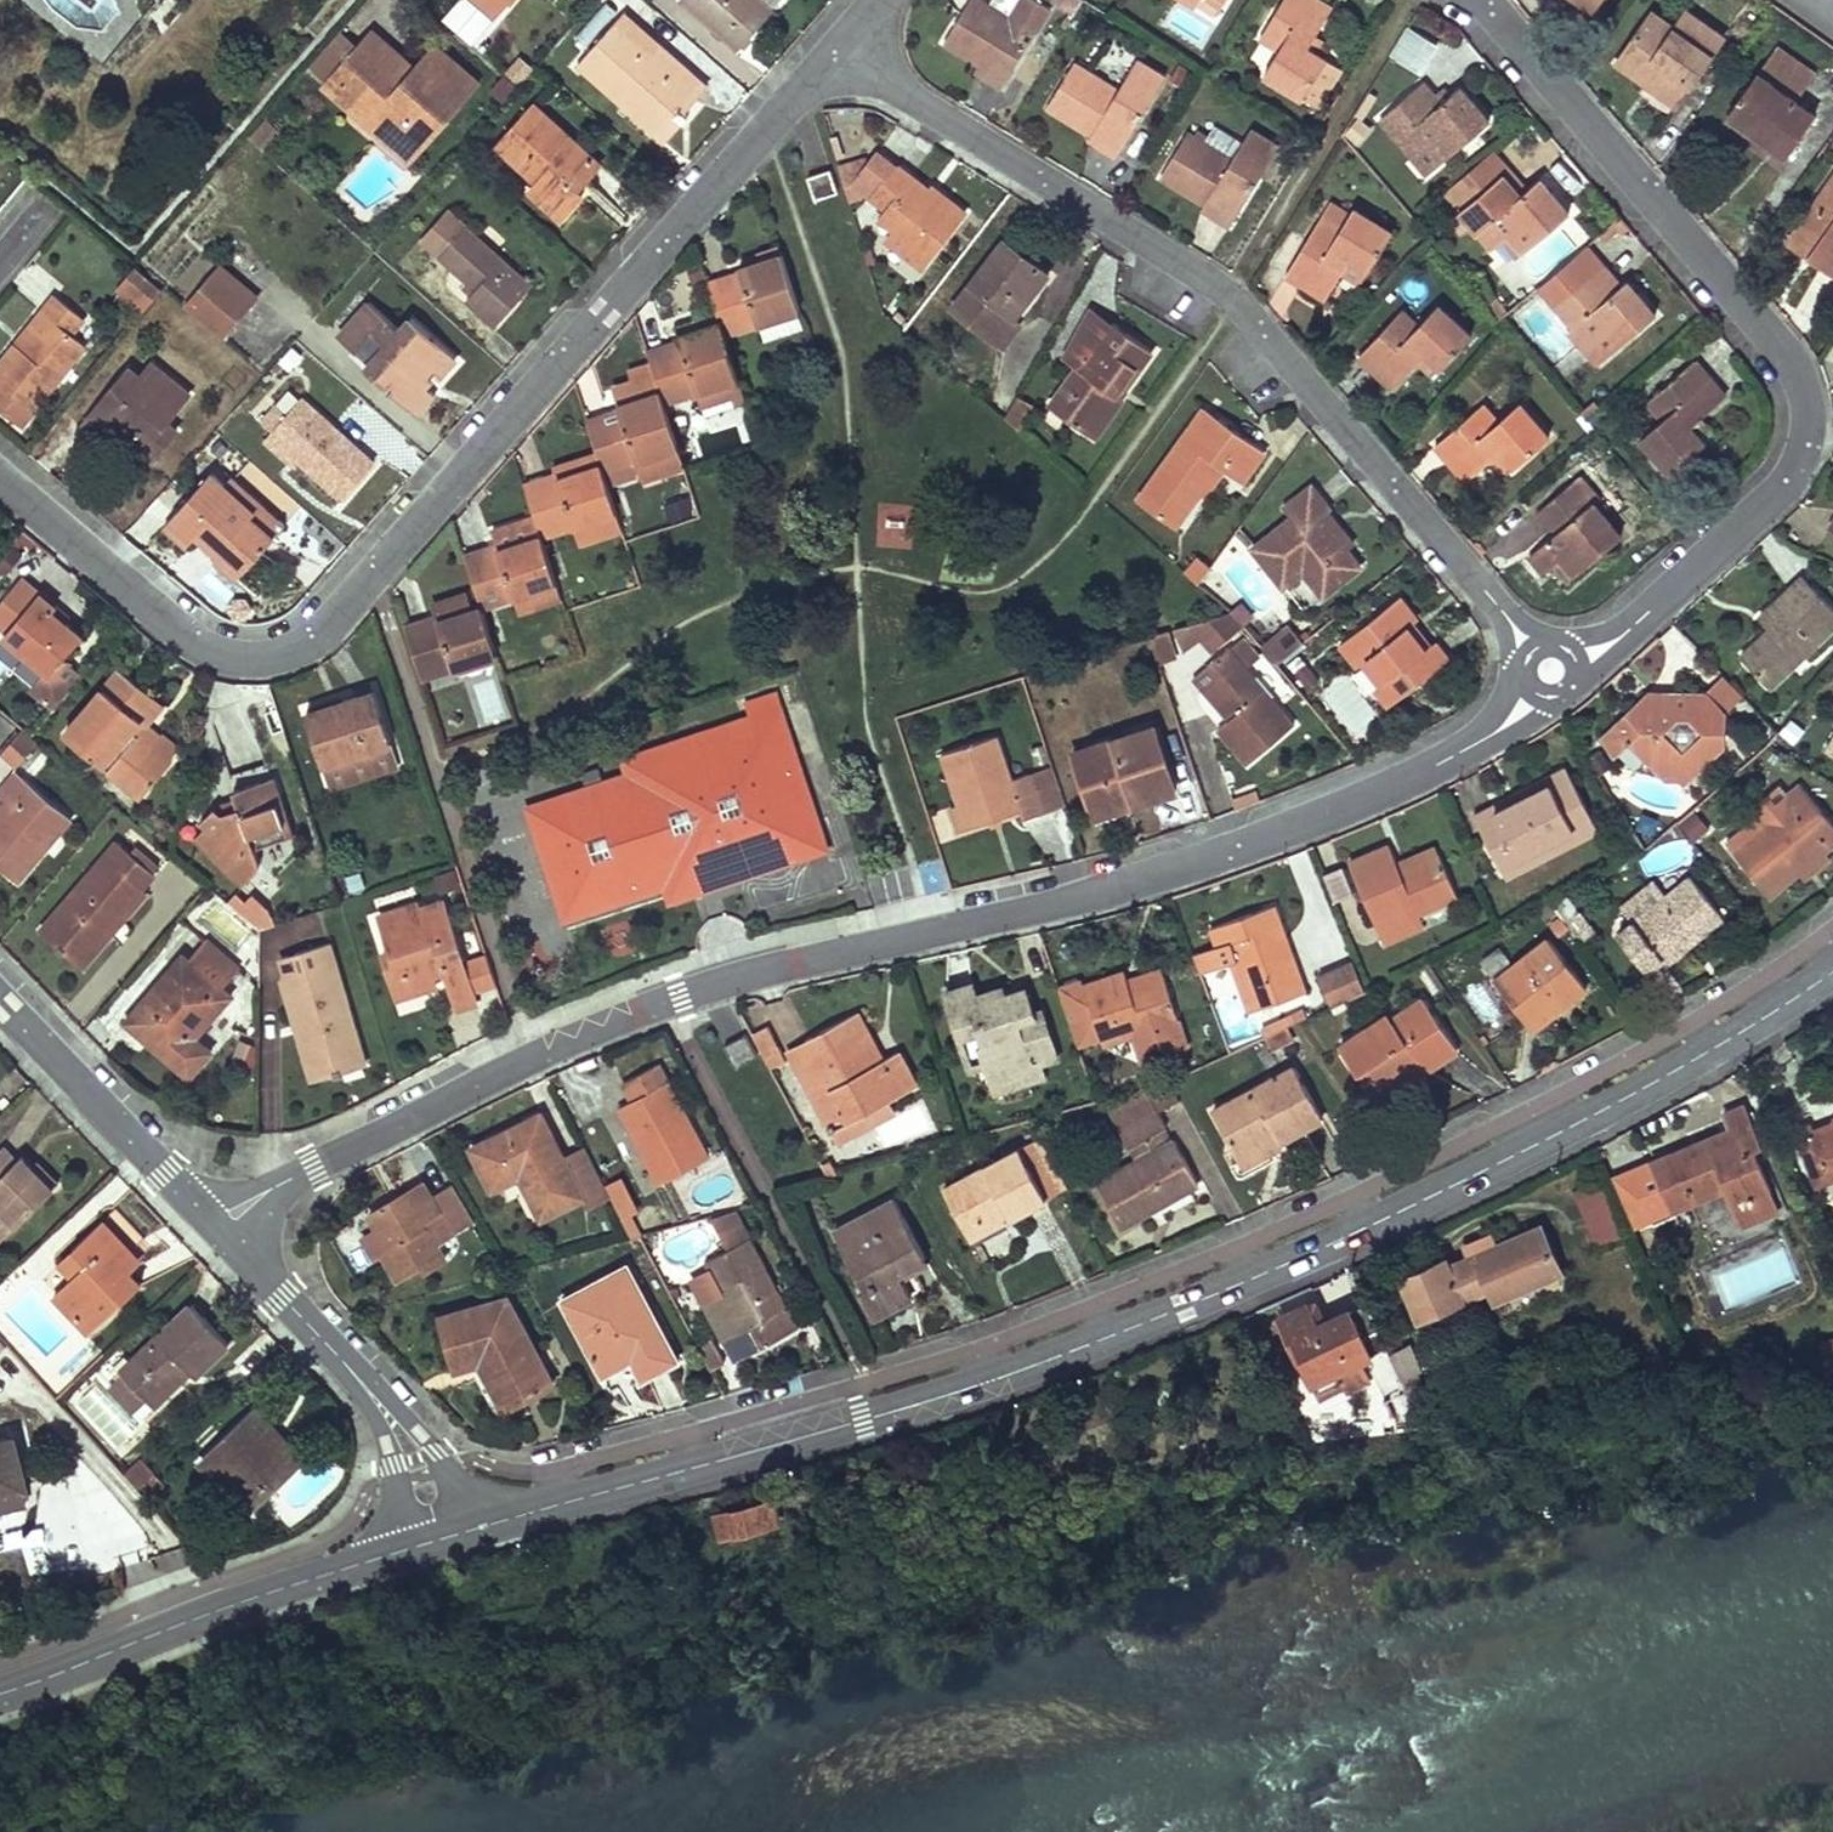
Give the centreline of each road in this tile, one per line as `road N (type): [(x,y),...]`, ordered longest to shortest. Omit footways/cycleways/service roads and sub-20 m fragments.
road 1 (tertiary): [(1832,974),(1631,1095),(1443,1192),(1213,1294),(864,1421),(441,1539)]
road 2 (residential): [(1558,688),(1371,798),(1131,872),(710,981),(533,1048),(215,1223)]
road 3 (residential): [(0,476),(212,641),(297,633),(376,561),(844,43)]
road 4 (residential): [(844,43),(1225,301),(1370,452),(1558,688)]
road 5 (residential): [(1476,0),(1793,367),(1809,439),(1771,491),(1558,688)]
road 6 (tertiary): [(441,1539),(253,1597),(0,1692)]
road 7 (residential): [(215,1223),(404,1440),(441,1539)]
road 8 (residential): [(0,1000),(215,1223)]

